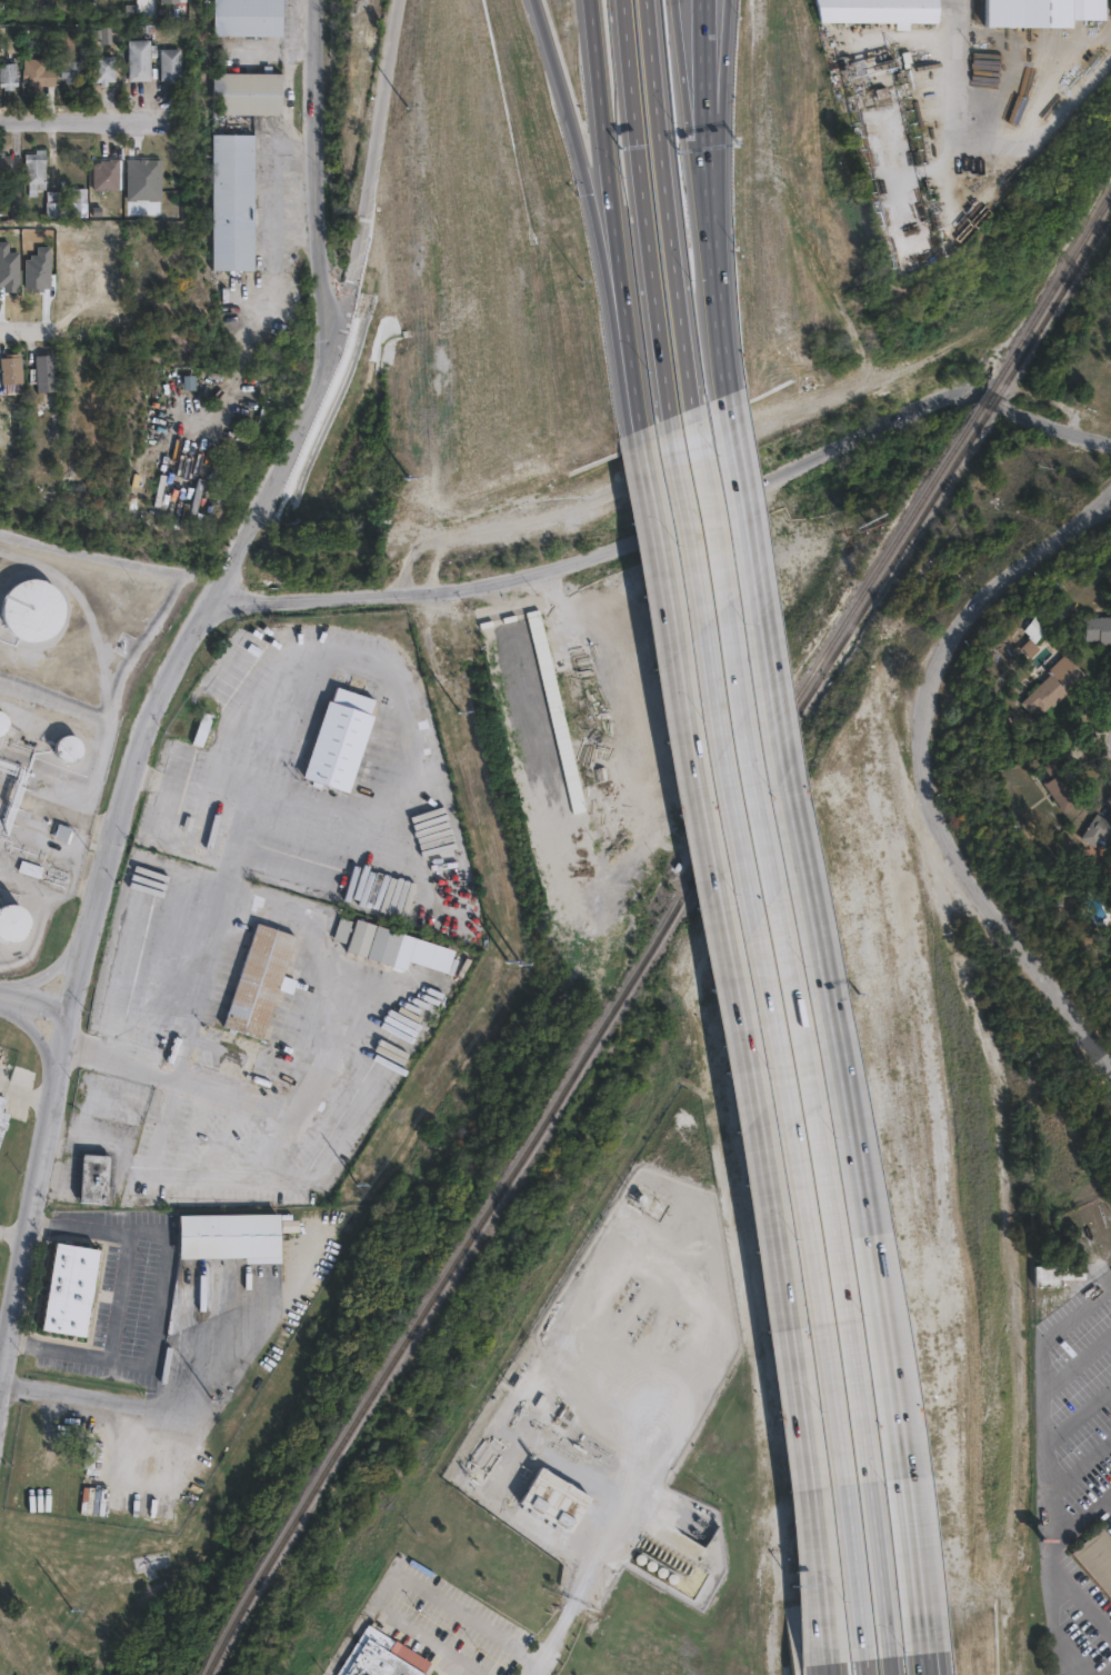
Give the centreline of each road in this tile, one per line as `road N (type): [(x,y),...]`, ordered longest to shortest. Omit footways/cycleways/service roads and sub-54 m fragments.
road 1 (motorway): [(889,1657),(830,1192),(693,407)]
road 2 (motorway): [(668,417),(807,1214),(864,1658)]
road 3 (motorway): [(637,428),(762,1159),(824,1655)]
road 4 (motorway): [(928,1654),(882,1297),(748,568)]
road 5 (residential): [(221,586),(307,592),(464,581),(560,564),(670,519),(928,390),(964,385),(1110,444)]
road 6 (tertiary): [(1110,1070),(944,846),(920,751),(924,688),(947,632),(987,586),(1110,485)]
road 7 (residential): [(221,586),(331,349),(402,0)]
road 8 (motorway): [(536,0),(584,172),(637,428)]
road 9 (motorway): [(623,0),(668,417)]
road 10 (residential): [(0,1423),(77,1017)]
road 11 (motorway): [(693,407),(646,0)]
road 12 (residential): [(93,936),(137,759),(221,586)]
road 13 (residential): [(324,370),(322,0)]
road 14 (motorway): [(712,289),(674,0)]
road 15 (motorway): [(590,0),(615,240)]
road 16 (motorway): [(615,240),(637,428)]
road 17 (motorway): [(748,568),(724,393)]
road 18 (motorway): [(712,289),(703,143)]
road 19 (motorway): [(703,143),(718,0)]
road 20 (motorway): [(703,143),(698,0)]
road 21 (residential): [(0,120),(141,124)]
road 22 (residential): [(2,993),(44,1053),(60,1096)]

